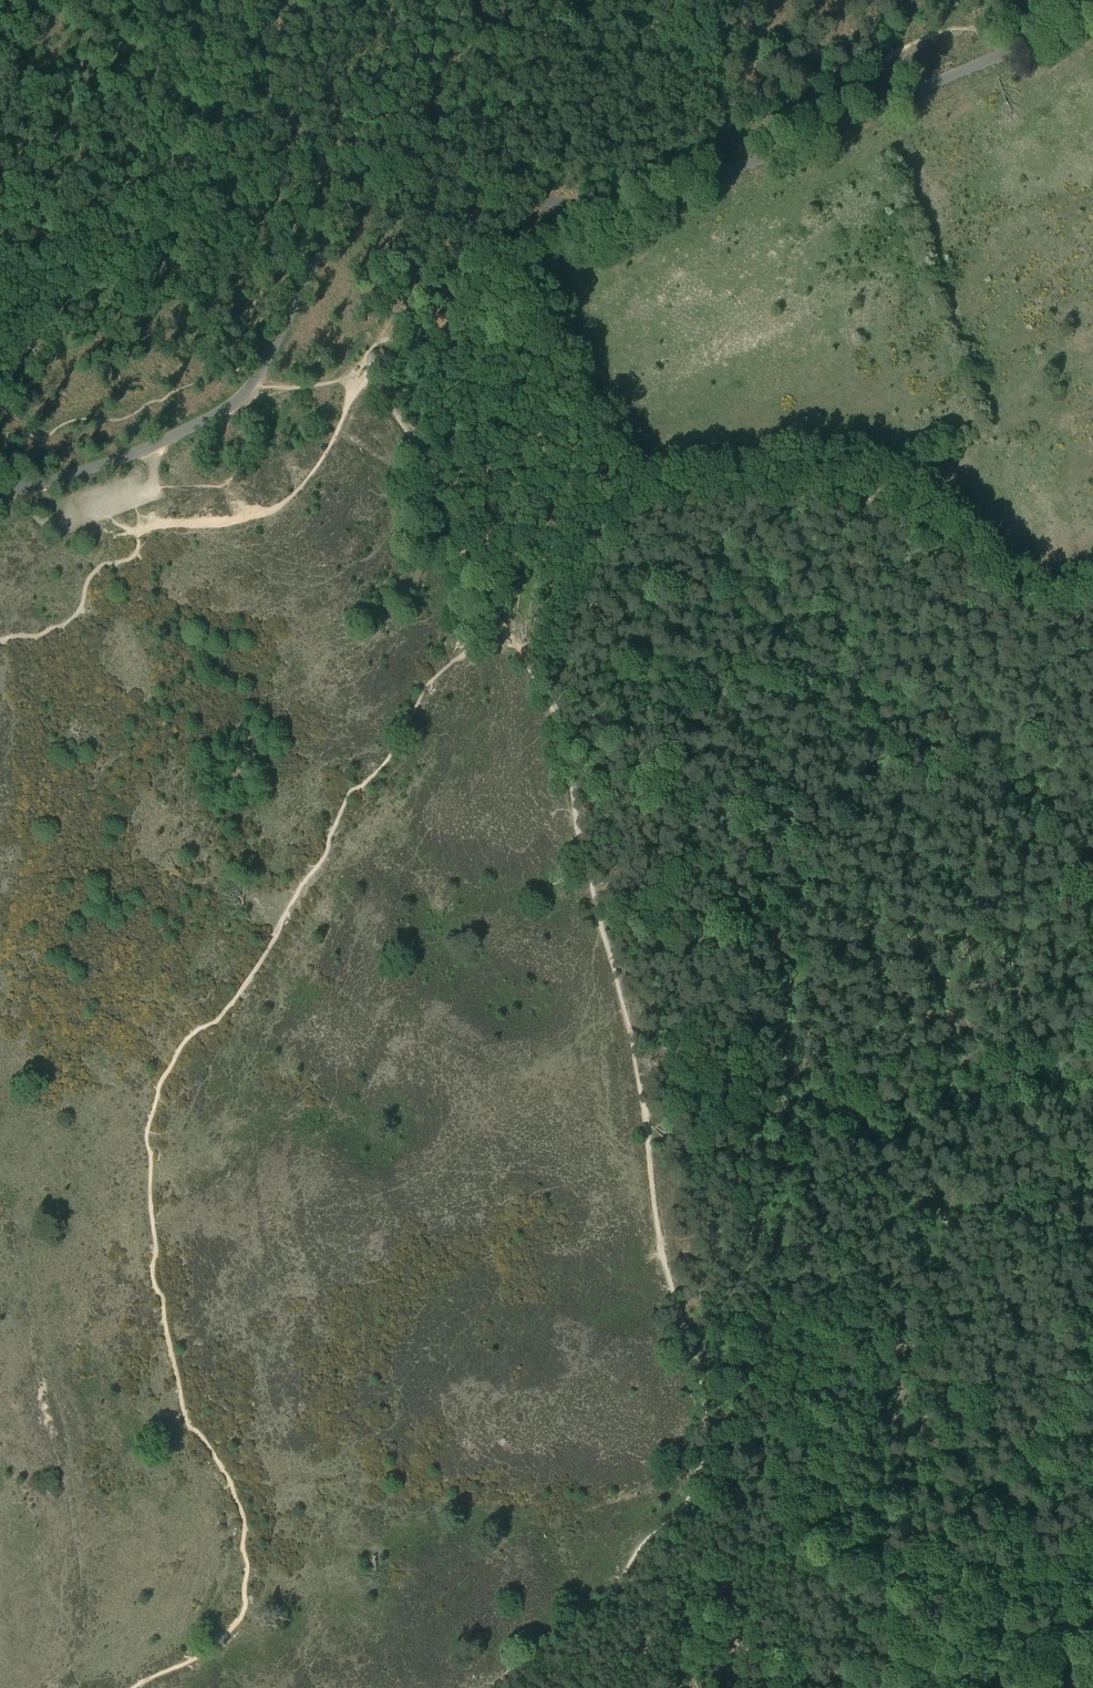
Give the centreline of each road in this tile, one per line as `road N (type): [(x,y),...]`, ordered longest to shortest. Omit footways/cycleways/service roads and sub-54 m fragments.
road 1 (unclassified): [(0,495),(159,441),(218,411),(268,356),(346,211),(379,181),(413,175),(539,202),(637,207),(1092,13)]
road 2 (track): [(739,1687),(732,1585),(761,1554)]

